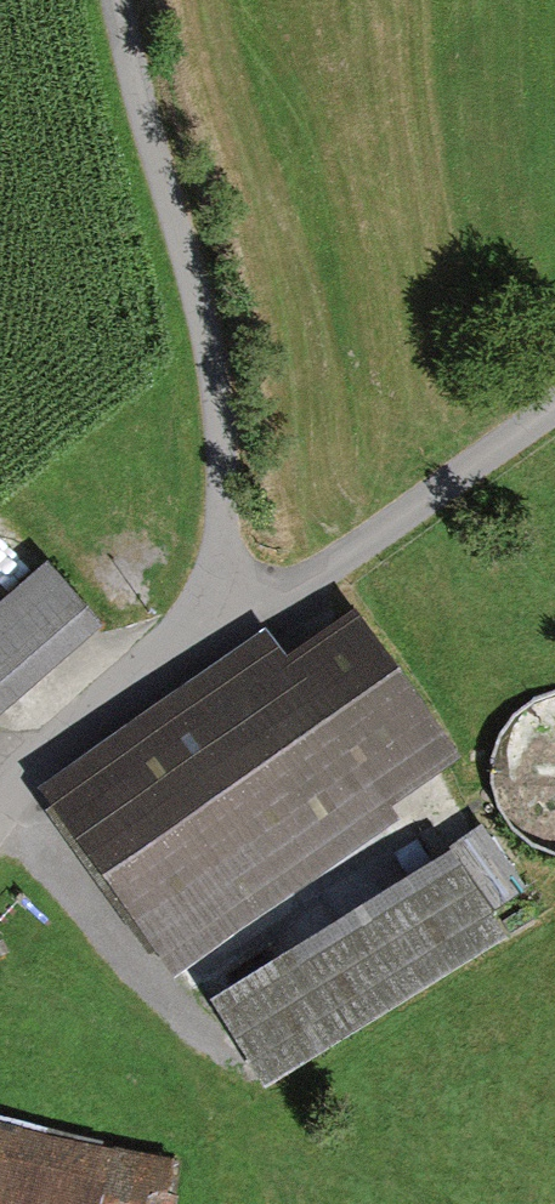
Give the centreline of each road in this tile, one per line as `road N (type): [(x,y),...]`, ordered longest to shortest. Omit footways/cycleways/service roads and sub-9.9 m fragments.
road 1 (residential): [(0,808),(96,721),(554,407)]
road 2 (track): [(220,633),(228,504),(224,404),(119,0)]

